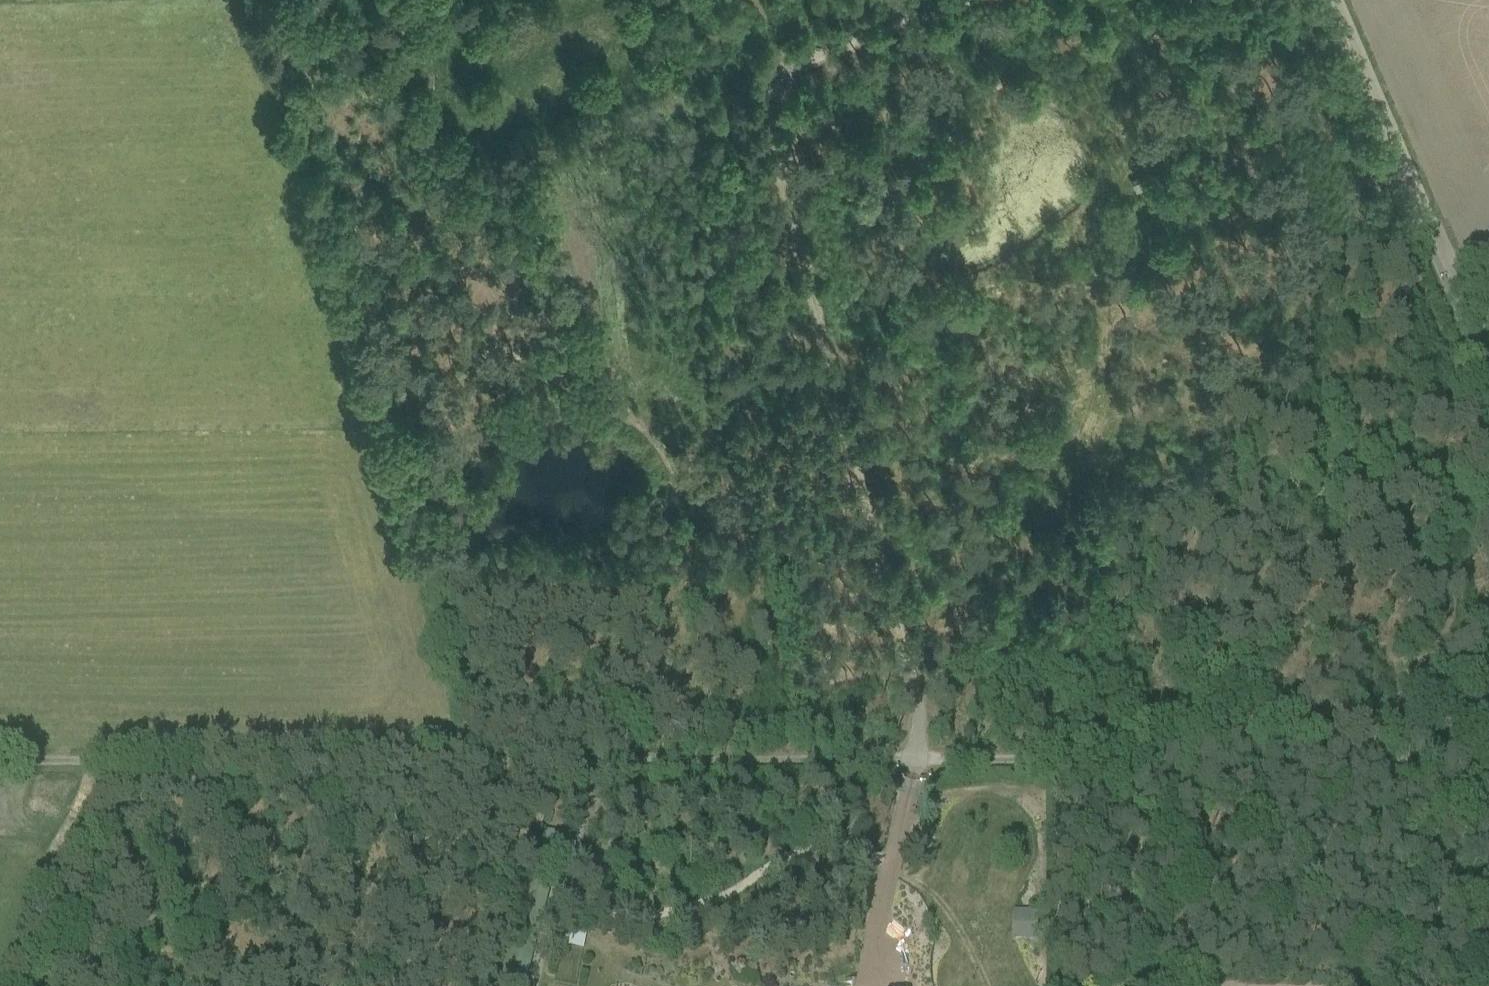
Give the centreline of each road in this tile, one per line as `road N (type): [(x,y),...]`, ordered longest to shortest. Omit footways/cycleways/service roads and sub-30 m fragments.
road 1 (track): [(1488,766),(0,759)]
road 2 (unclassified): [(1488,359),(1338,0)]

